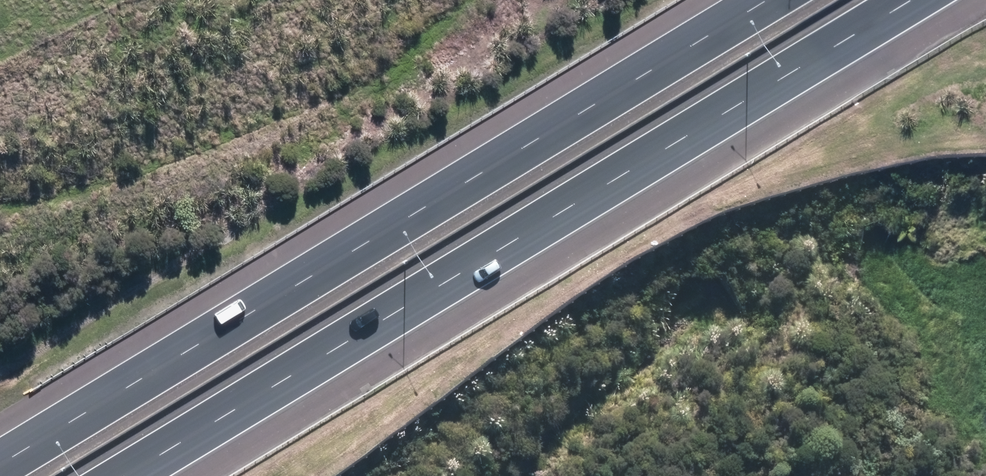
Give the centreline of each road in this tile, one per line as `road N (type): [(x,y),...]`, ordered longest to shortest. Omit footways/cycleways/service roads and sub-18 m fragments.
road 1 (motorway): [(915,0),(129,475)]
road 2 (motorway): [(0,465),(758,0)]

